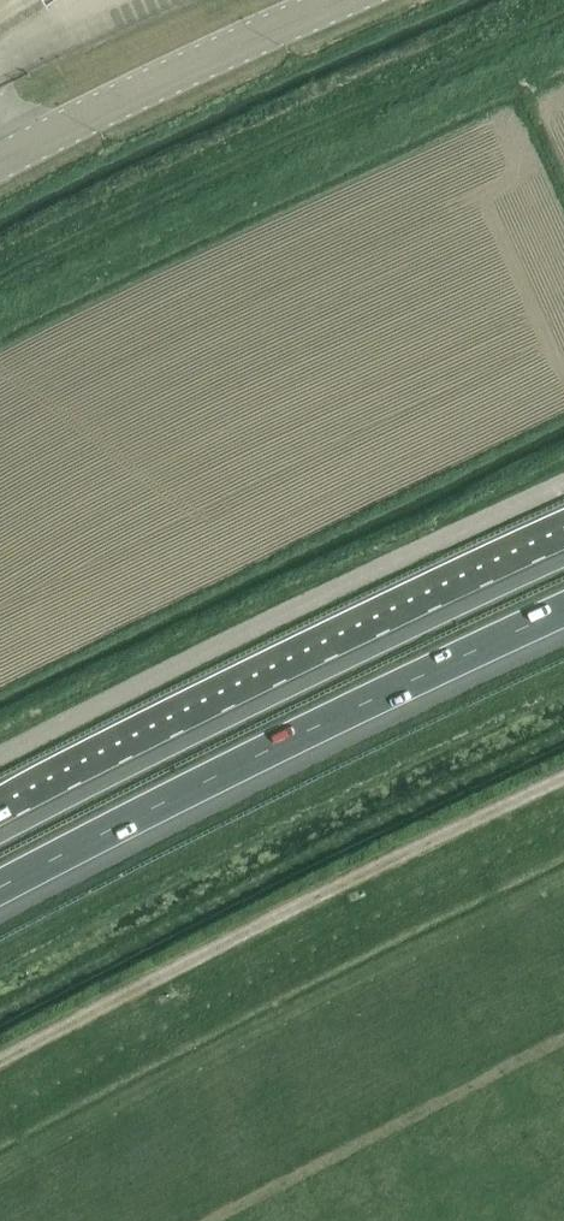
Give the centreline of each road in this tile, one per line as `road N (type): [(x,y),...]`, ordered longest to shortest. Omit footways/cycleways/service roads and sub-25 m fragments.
road 1 (motorway): [(0,885),(563,608)]
road 2 (motorway): [(563,552),(0,827)]
road 3 (unclassified): [(0,757),(563,484)]
road 4 (unclassified): [(0,160),(341,0)]

